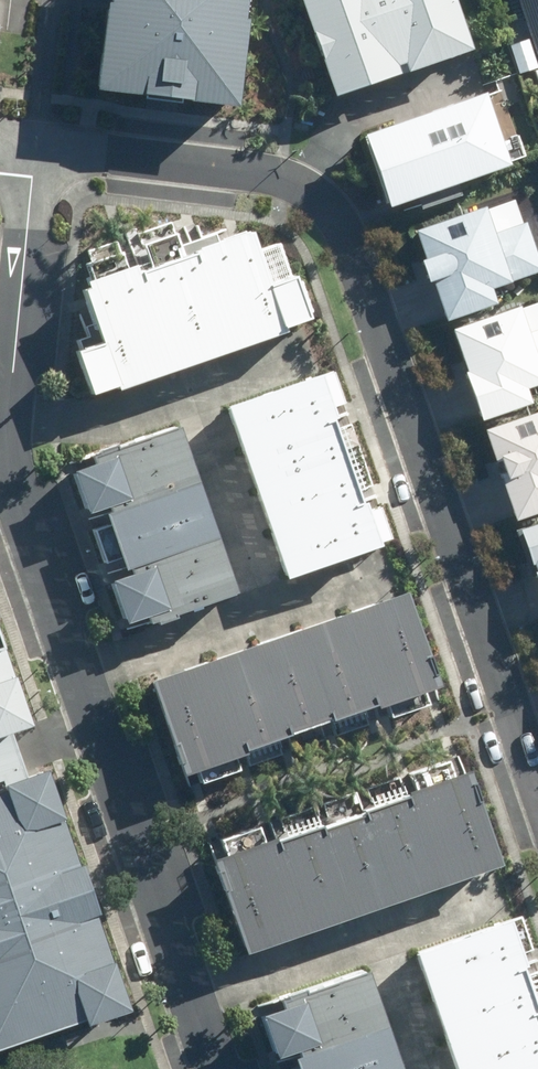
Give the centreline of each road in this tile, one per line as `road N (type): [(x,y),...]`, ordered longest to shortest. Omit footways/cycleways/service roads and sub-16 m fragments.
road 1 (residential): [(214,1068),(127,843),(2,472),(28,197),(26,145)]
road 2 (residential): [(537,787),(350,228),(323,194),(284,179),(26,145)]

